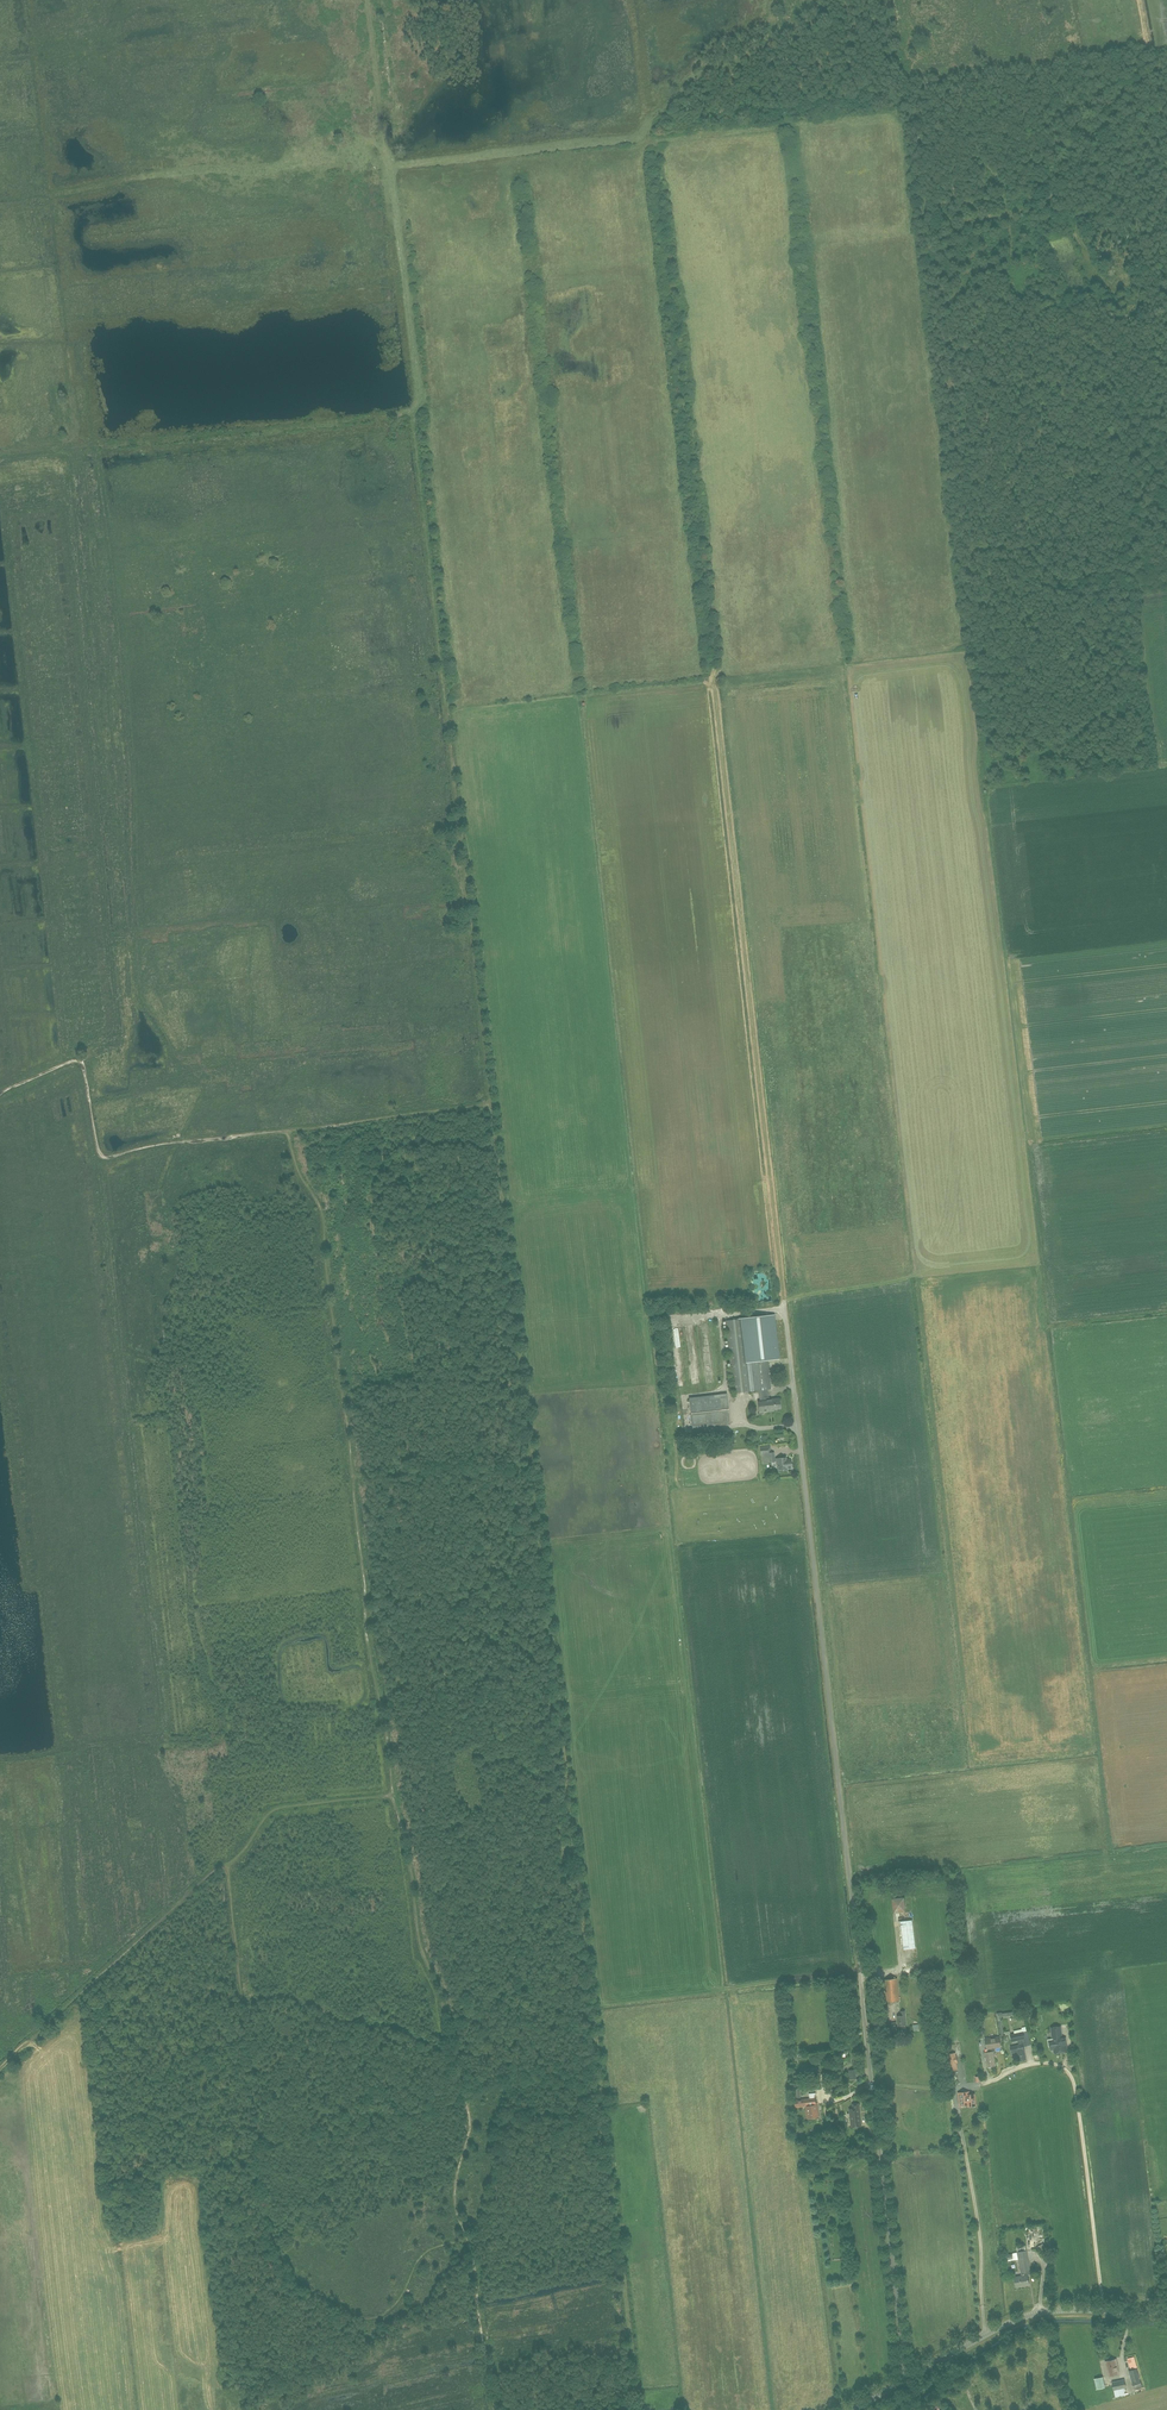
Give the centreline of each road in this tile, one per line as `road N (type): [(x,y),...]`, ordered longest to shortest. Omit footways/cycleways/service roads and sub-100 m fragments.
road 1 (track): [(492,1101),(388,166),(653,135),(653,107),(743,63),(763,43),(777,0)]
road 2 (residential): [(905,2380),(784,1301)]
road 3 (track): [(533,1465),(601,2081),(553,2071),(501,2075)]
road 4 (track): [(288,1131),(492,1101),(533,1465)]
road 5 (track): [(0,1092),(81,1063),(105,1157),(288,1131)]
road 6 (track): [(228,1866),(0,2066)]
road 7 (tertiary): [(905,2380),(1033,2315),(1166,2311)]
road 8 (track): [(391,1796),(272,1810),(228,1866)]
road 9 (track): [(491,1468),(353,1478)]

